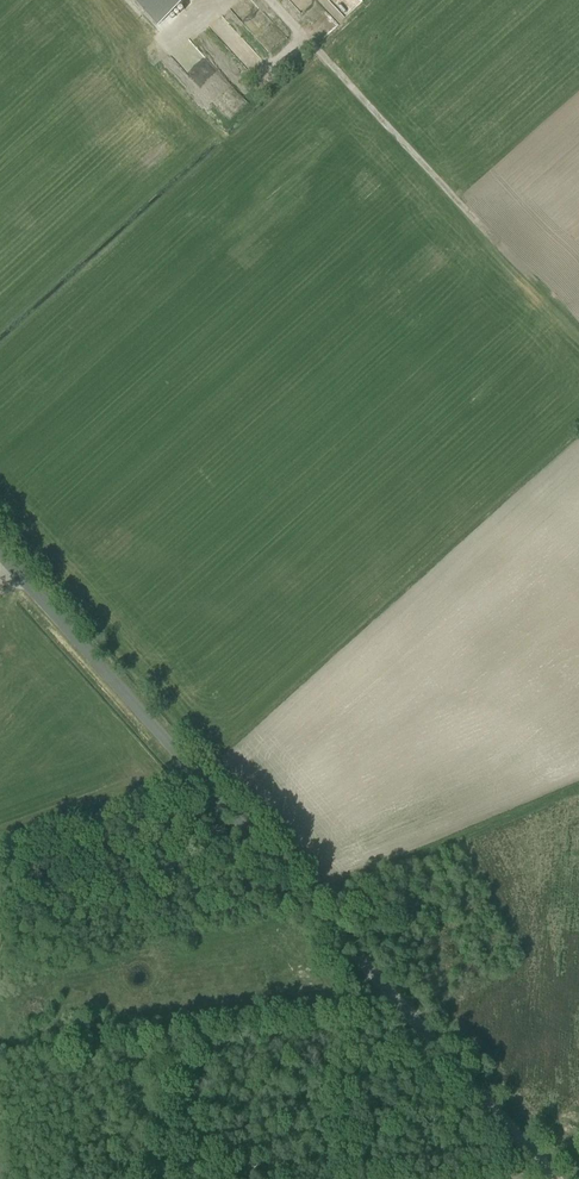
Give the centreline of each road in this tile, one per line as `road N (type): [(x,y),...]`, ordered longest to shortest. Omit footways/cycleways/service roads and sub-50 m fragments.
road 1 (unclassified): [(554,1178),(0,550)]

